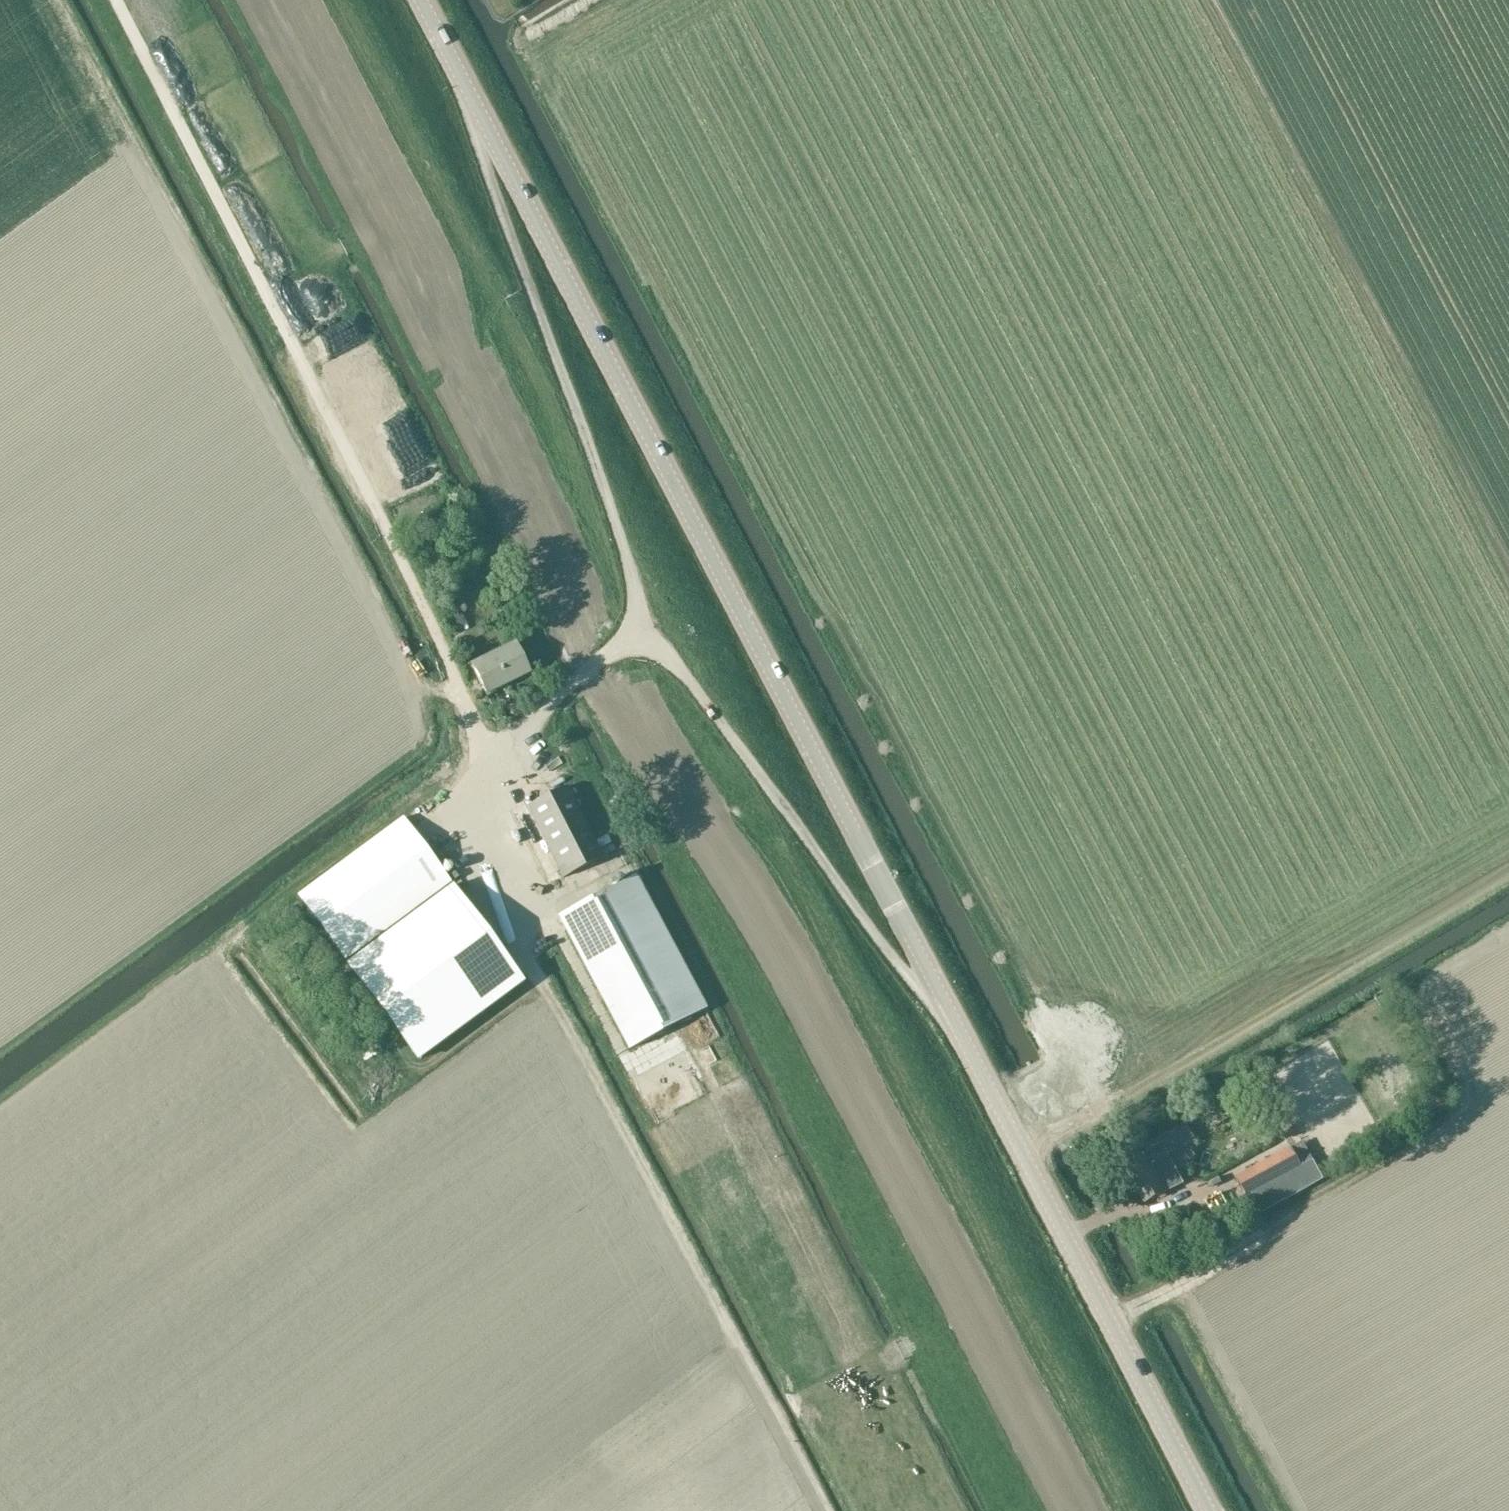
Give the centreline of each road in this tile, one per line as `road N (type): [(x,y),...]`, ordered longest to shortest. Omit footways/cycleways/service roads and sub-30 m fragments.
road 1 (tertiary): [(1208,1510),(430,0)]
road 2 (track): [(116,0),(406,567),(486,755),(554,699)]

